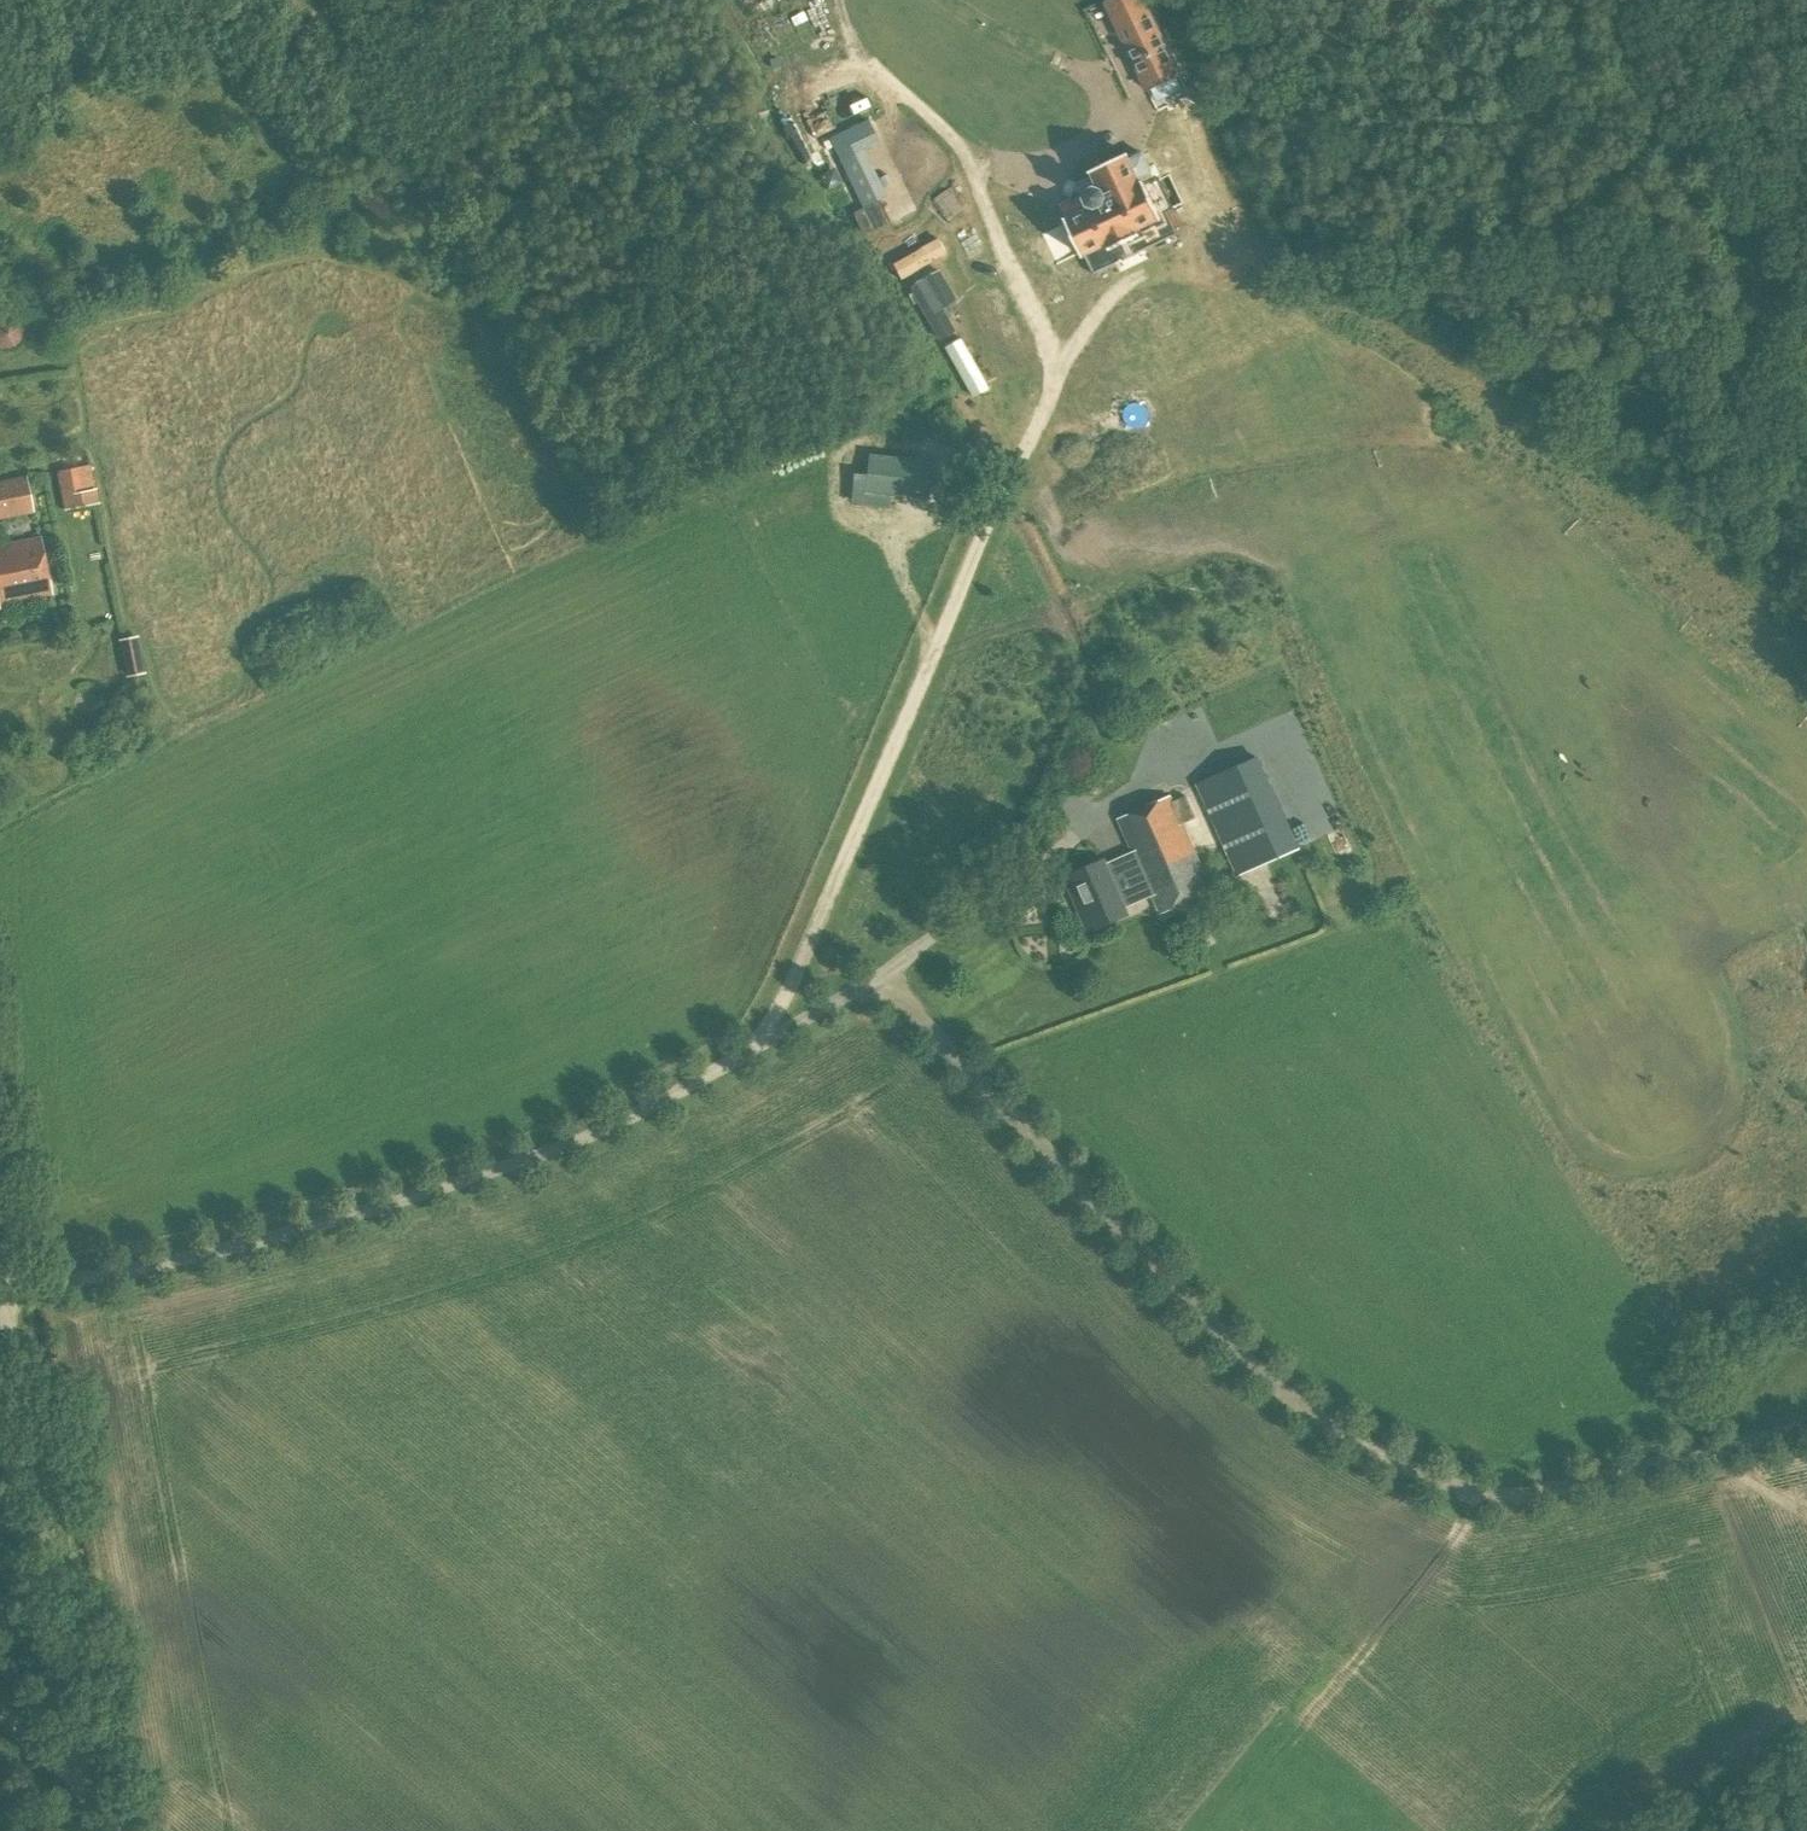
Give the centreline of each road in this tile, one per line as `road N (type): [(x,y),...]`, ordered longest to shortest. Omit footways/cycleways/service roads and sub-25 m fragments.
road 1 (unclassified): [(116,1830),(0,1269)]
road 2 (track): [(110,1830),(74,1805),(0,1704)]

